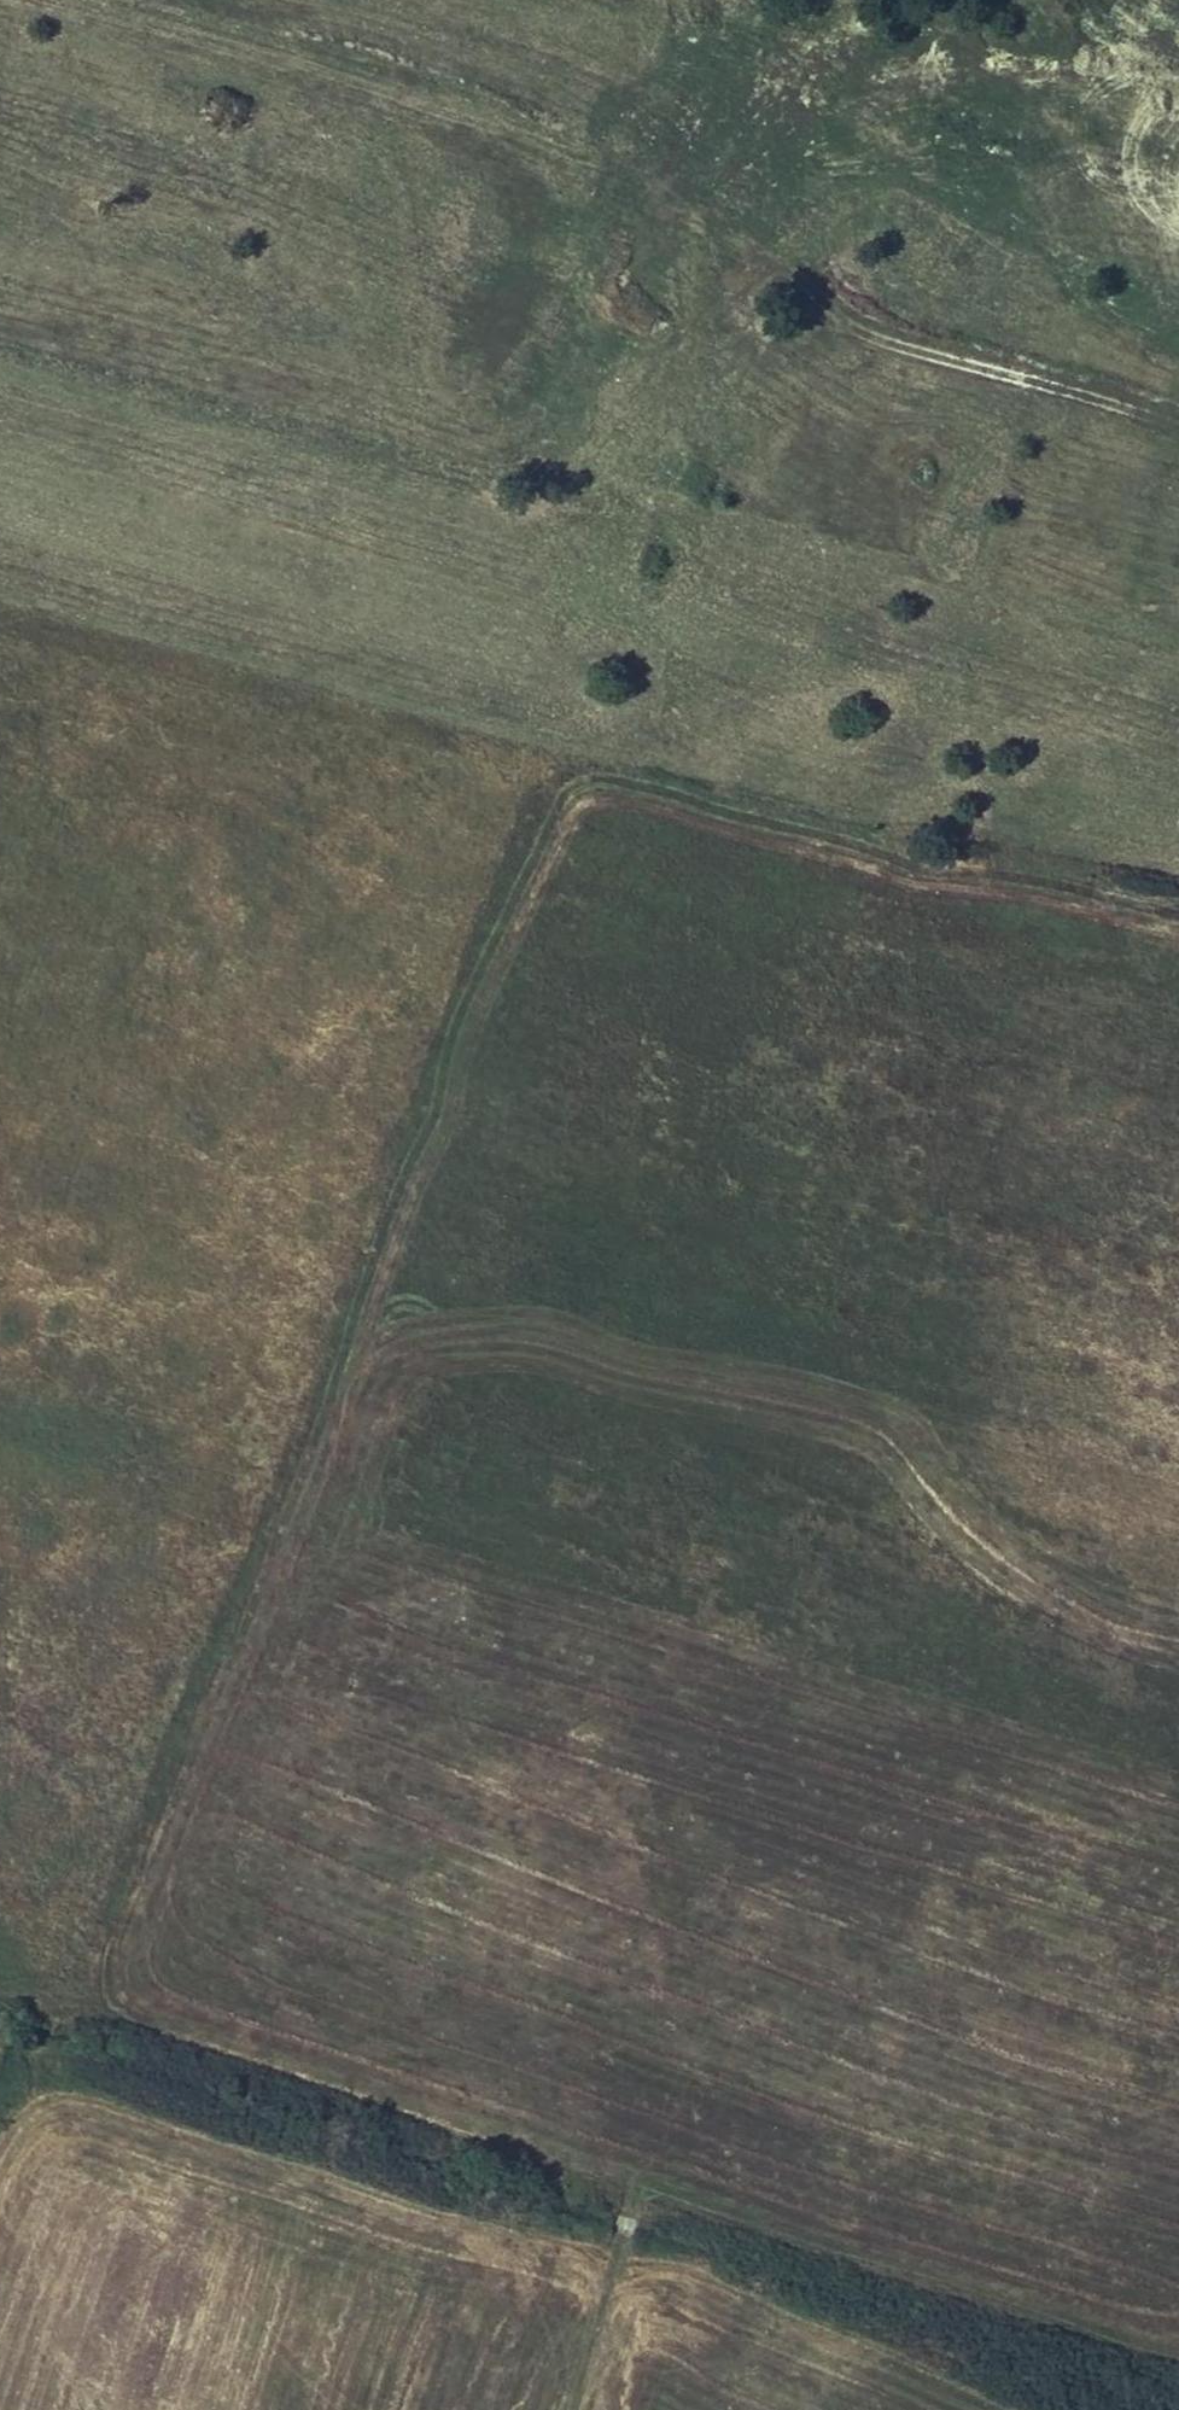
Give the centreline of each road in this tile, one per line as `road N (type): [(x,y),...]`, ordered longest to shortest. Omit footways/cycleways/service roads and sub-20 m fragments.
road 1 (track): [(1178,430),(831,327),(825,296),(797,259),(778,251),(742,255),(462,103),(289,57)]
road 2 (track): [(742,255),(734,289),(753,328),(793,343),(831,327)]

